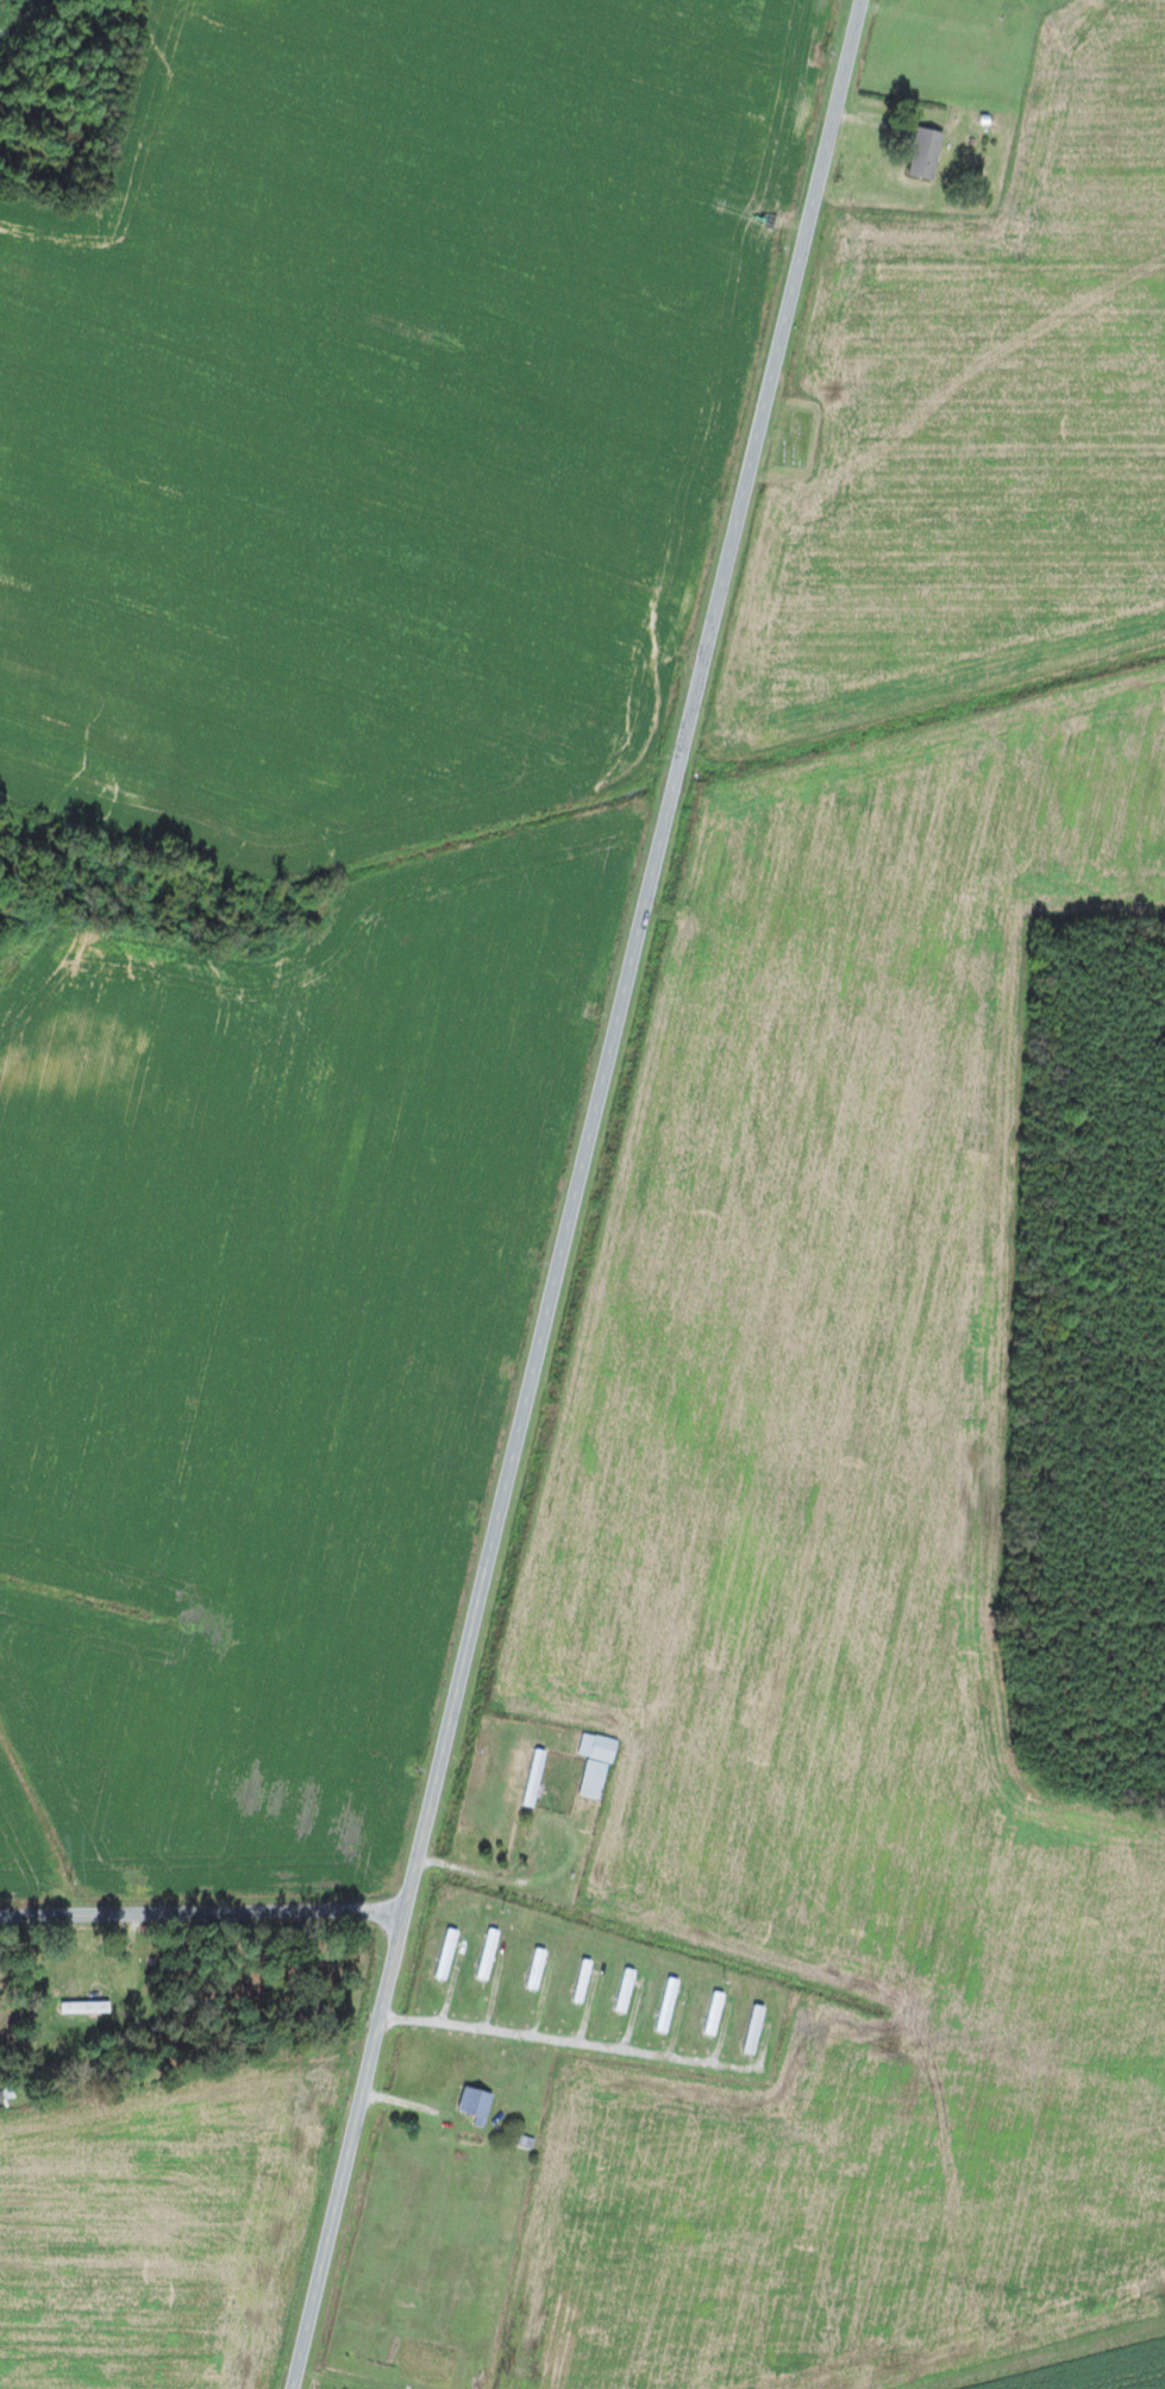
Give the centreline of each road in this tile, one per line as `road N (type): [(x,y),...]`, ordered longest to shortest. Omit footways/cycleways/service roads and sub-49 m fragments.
road 1 (residential): [(300,2388),(403,1911),(863,0)]
road 2 (residential): [(0,1919),(403,1911)]

